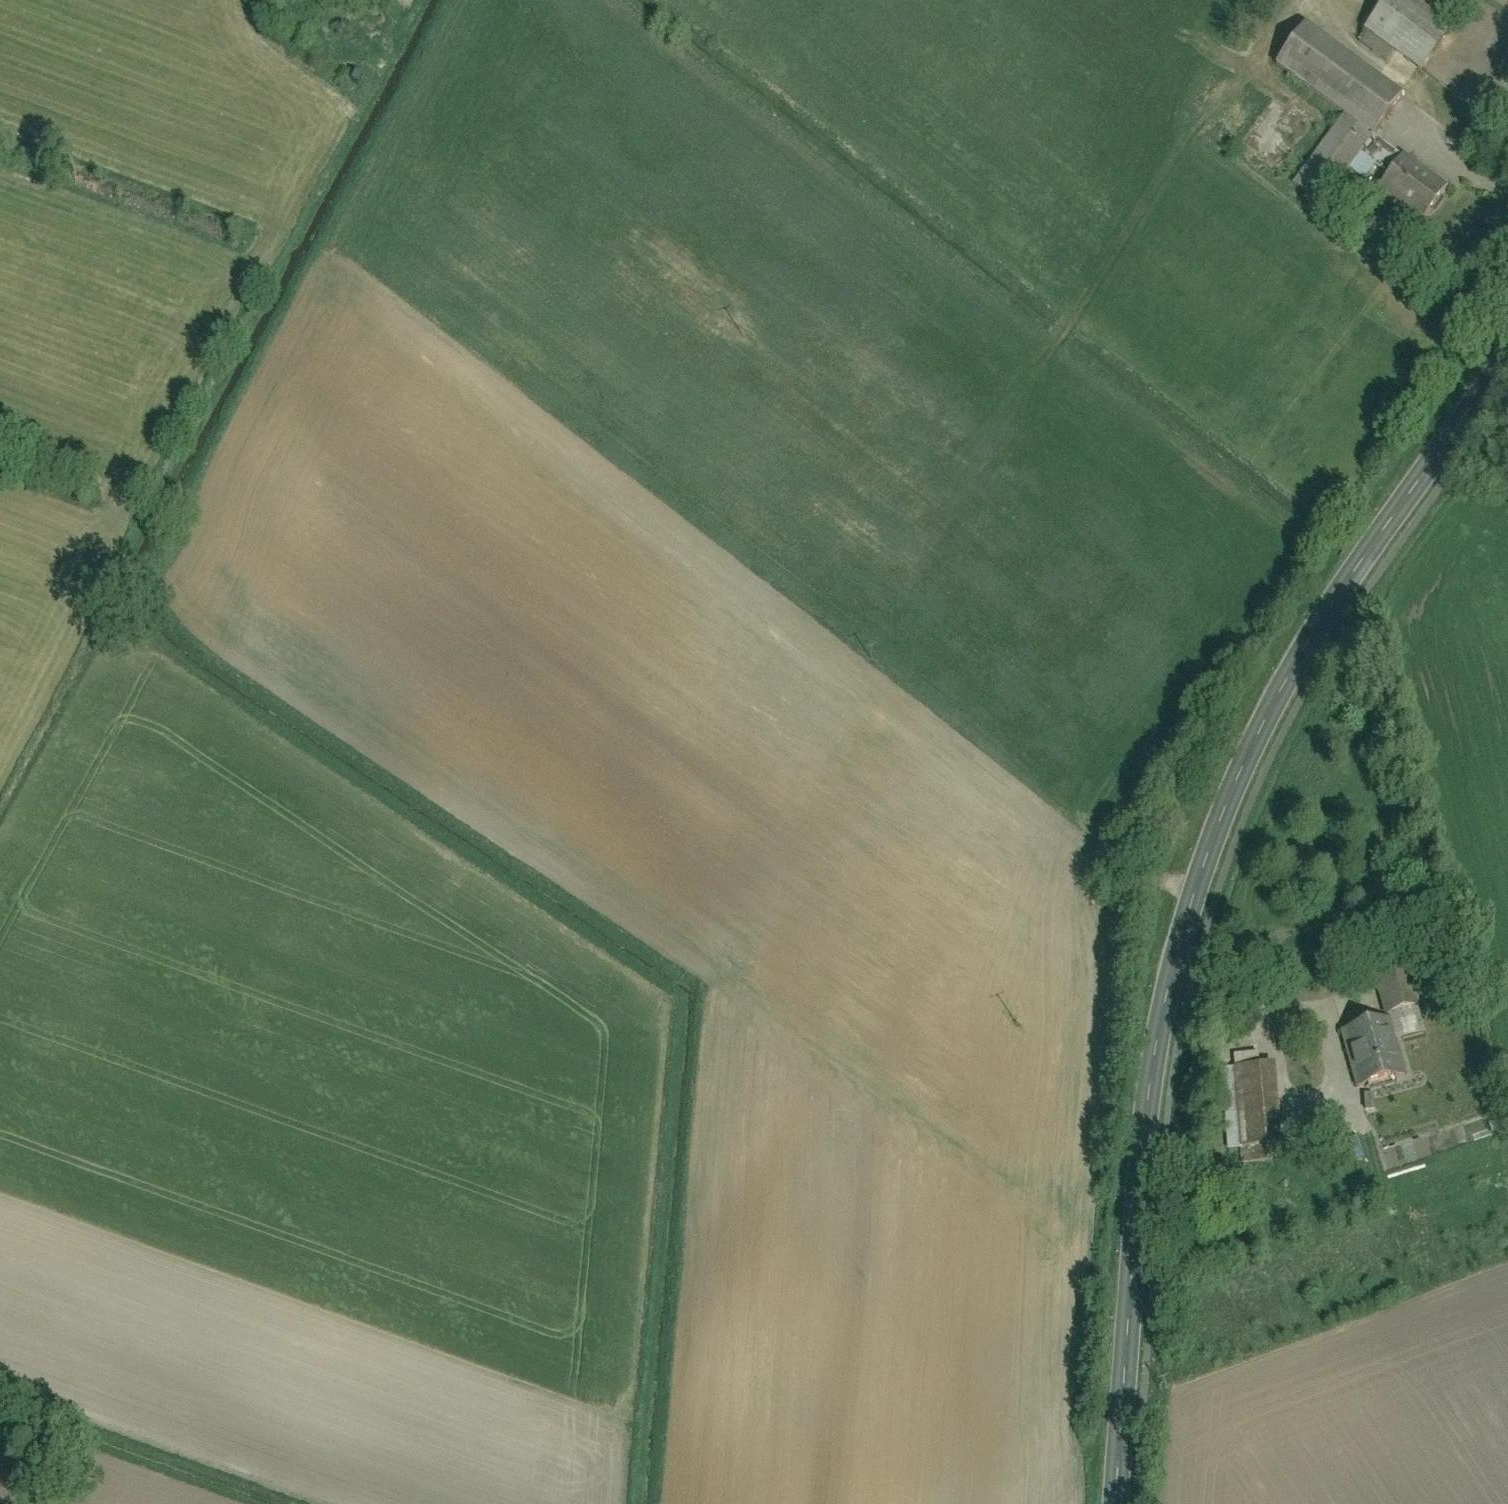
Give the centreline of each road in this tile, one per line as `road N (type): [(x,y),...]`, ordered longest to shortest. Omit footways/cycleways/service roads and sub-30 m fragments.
road 1 (tertiary): [(1117,1503),(1141,1192),(1194,898),(1278,698),(1344,588),(1507,358)]

